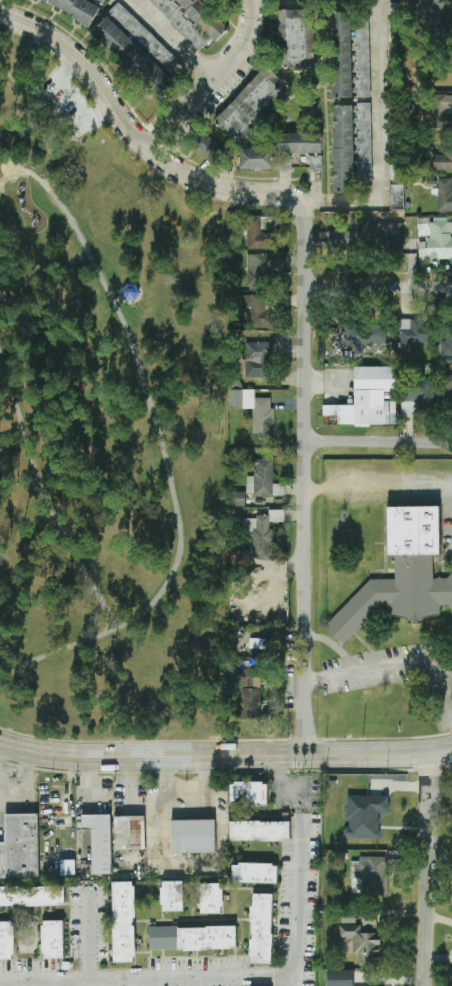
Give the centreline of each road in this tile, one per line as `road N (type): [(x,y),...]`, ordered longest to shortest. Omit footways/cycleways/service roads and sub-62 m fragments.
road 1 (residential): [(303,754),(299,202)]
road 2 (secondary): [(451,748),(54,754),(0,745)]
road 3 (residential): [(299,202),(230,192),(186,174),(133,135),(69,50),(0,17)]
road 4 (residential): [(428,985),(435,751)]
road 5 (residential): [(451,443),(304,442)]
road 6 (residential): [(451,288),(304,287)]

